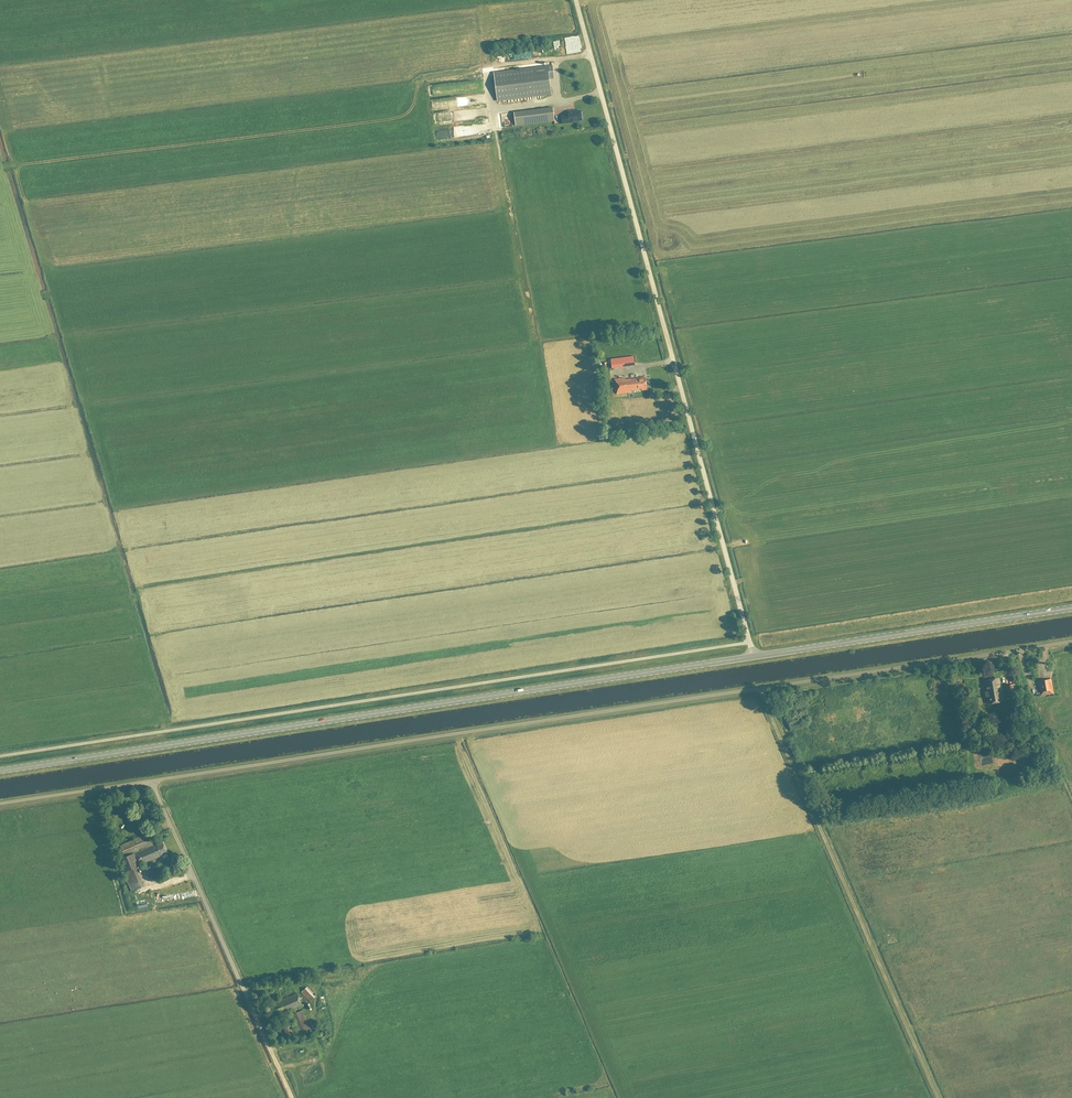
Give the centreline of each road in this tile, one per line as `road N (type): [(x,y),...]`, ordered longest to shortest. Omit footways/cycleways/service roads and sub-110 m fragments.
road 1 (unclassified): [(153,781),(1071,642)]
road 2 (primary): [(752,657),(0,771)]
road 3 (unclassified): [(752,657),(576,0)]
road 4 (track): [(762,688),(936,1097)]
road 5 (primary): [(1071,608),(752,657)]
road 6 (unclassified): [(278,1068),(153,781)]
road 7 (unclassified): [(0,804),(153,781)]

